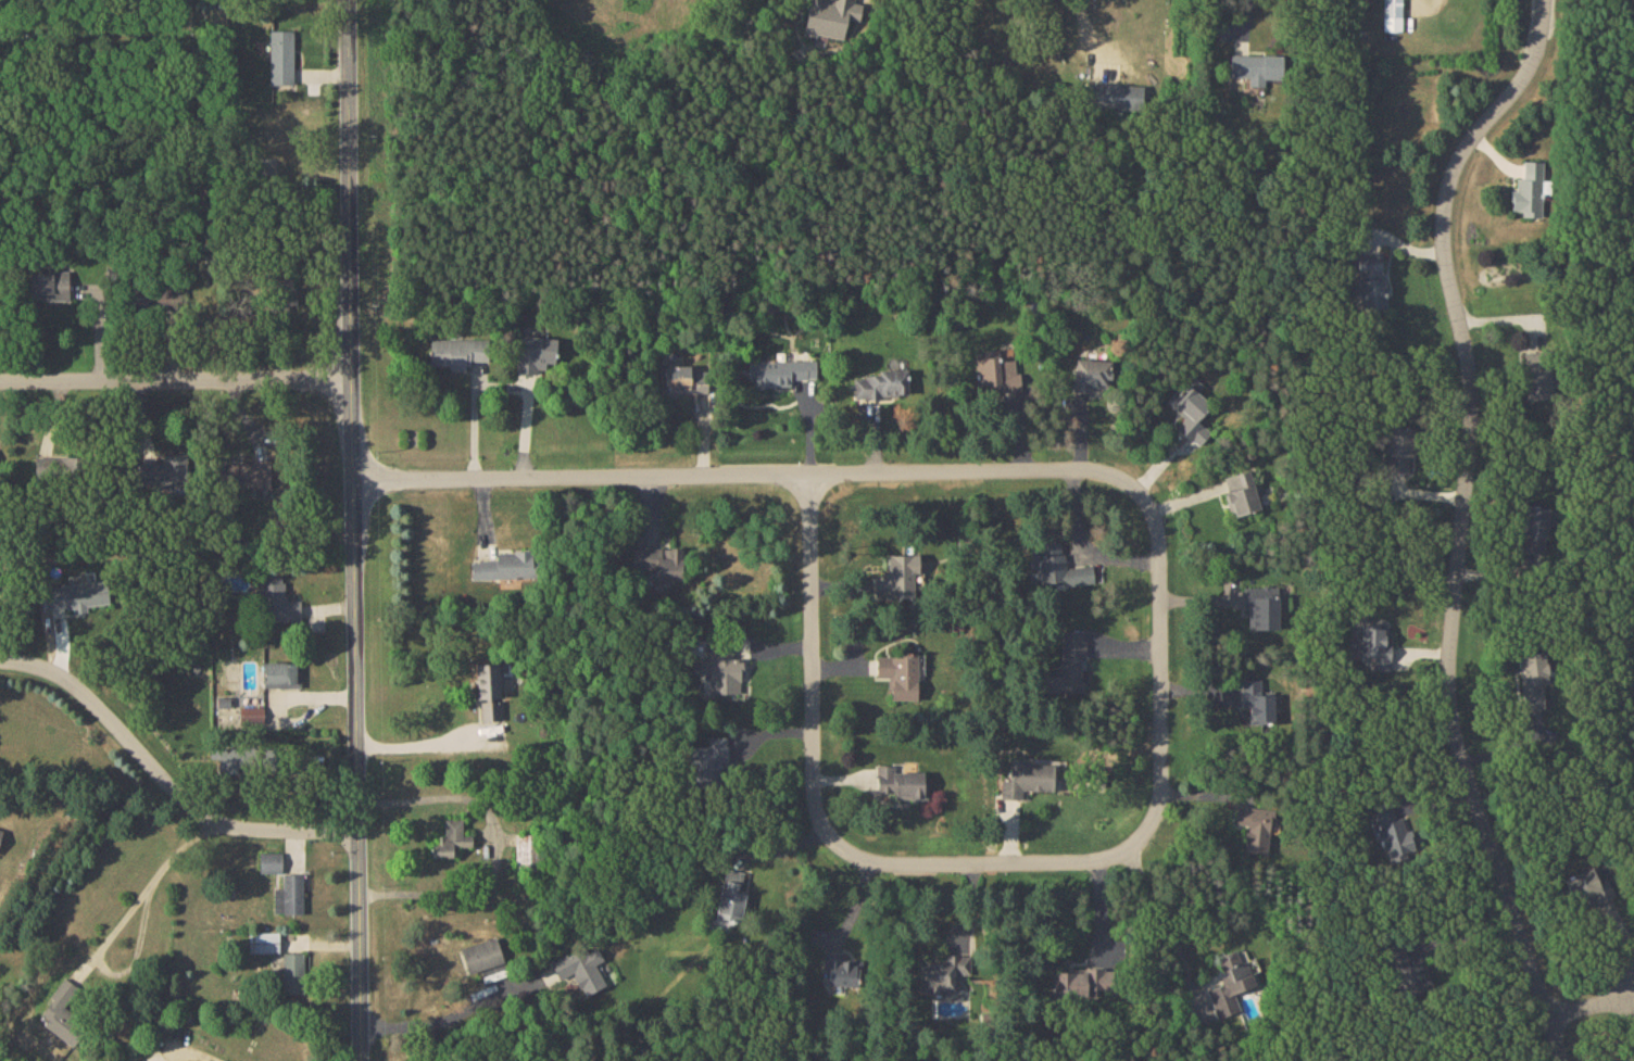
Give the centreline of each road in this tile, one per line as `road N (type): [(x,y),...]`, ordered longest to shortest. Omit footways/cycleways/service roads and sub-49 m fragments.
road 1 (residential): [(813,780),(809,473),(1064,470),(1136,489),(1162,569),(1162,784),(1136,843),(1101,859),(877,862),(835,844),(814,805),(813,780)]
road 2 (residential): [(1541,0),(1525,78),(1466,143),(1444,195),(1442,230),(1472,404),(1450,666),(1462,763),(1563,1060)]
road 3 (tertiary): [(366,1060),(348,0)]
road 4 (residential): [(355,481),(809,473)]
road 5 (residential): [(360,833),(210,823),(66,681),(0,662)]
road 6 (residential): [(352,382),(0,382)]

